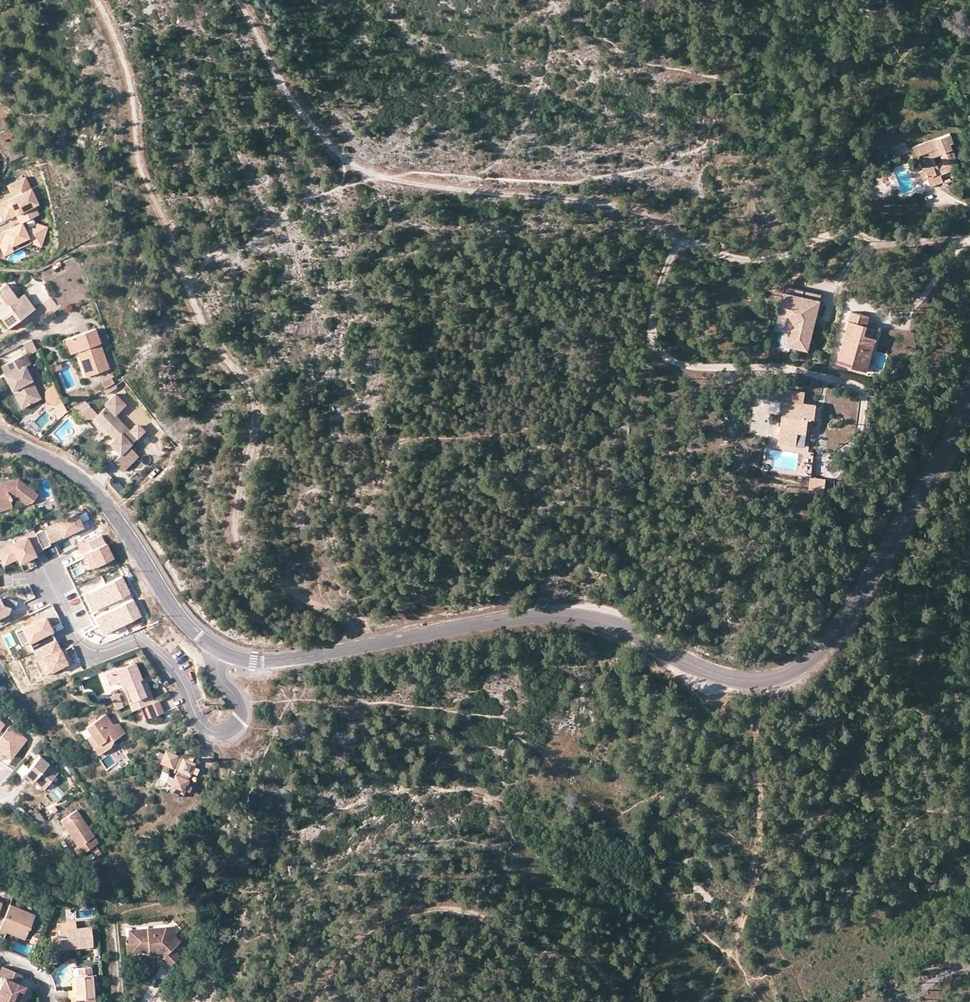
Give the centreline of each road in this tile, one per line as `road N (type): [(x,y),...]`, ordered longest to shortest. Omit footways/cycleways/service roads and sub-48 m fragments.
road 1 (tertiary): [(969,397),(838,631),(806,664),(783,675),(725,679),(623,629),(554,616),(279,661),(223,653)]
road 2 (track): [(240,0),(293,101),(341,155),(380,178),(603,204),(649,217),(729,260),(753,262),(781,260),(849,233),(889,243),(969,238)]
road 3 (track): [(376,643),(362,626),(254,568),(242,548),(236,519),(256,404),(203,321),(139,166),(126,71),(96,0)]
road 4 (residential): [(223,653),(219,671),(241,712),(222,733),(201,721),(172,667),(143,639),(101,648),(85,642),(46,574)]
road 5 (tertiary): [(223,653),(176,613),(83,482),(0,437)]
road 6 (track): [(753,873),(847,791),(916,702)]
road 7 (track): [(118,1001),(118,915),(185,909),(196,898)]
road 8 (track): [(969,825),(928,803),(916,702)]

